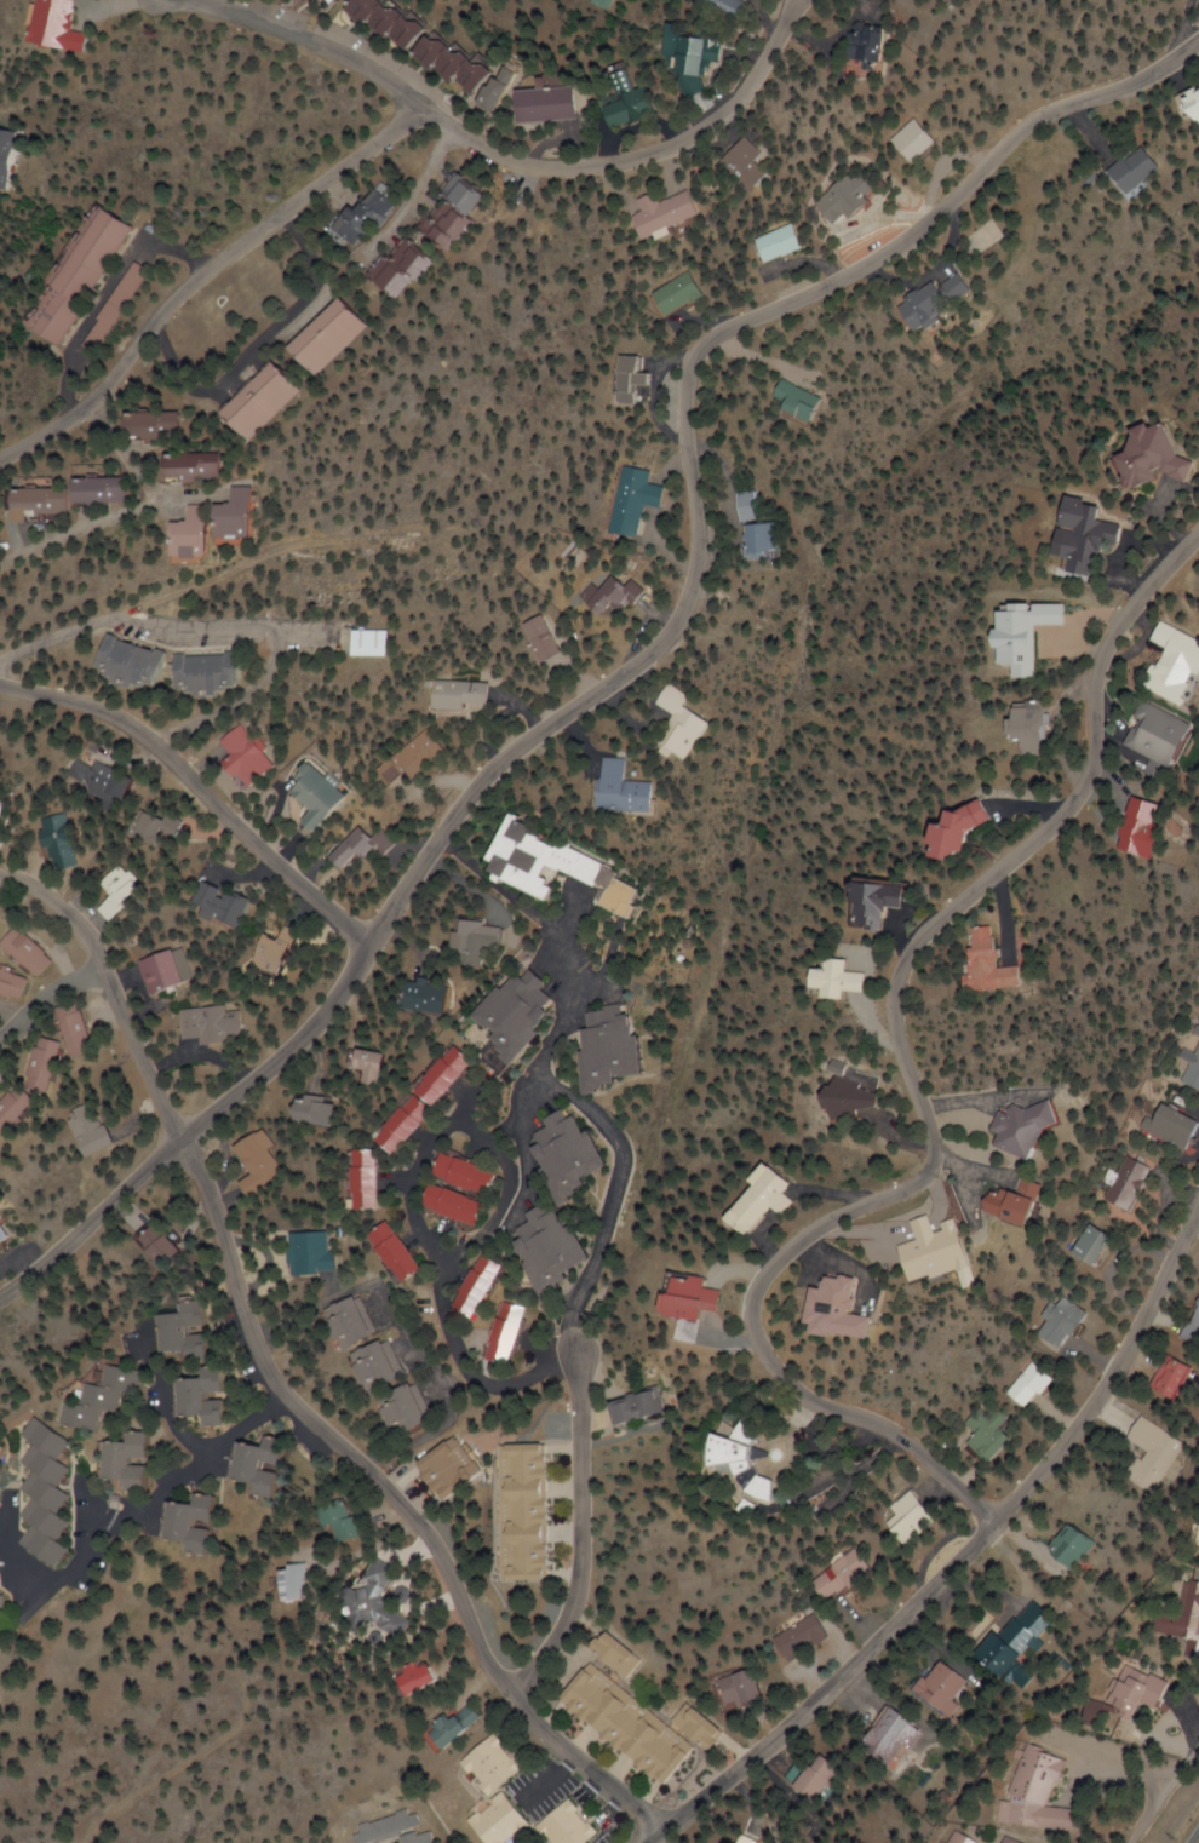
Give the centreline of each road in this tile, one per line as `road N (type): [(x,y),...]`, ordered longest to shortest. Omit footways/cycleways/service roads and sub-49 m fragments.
road 1 (residential): [(0,1295),(310,1029),(497,765),(647,655),(690,582),(679,403),(684,371),(706,339),(844,275),(963,188),(1033,115),(1131,86),(1198,44)]
road 2 (residential): [(1198,538),(1135,603),(1089,682),(1086,777),(1060,815),(907,938),(889,978),(887,1018),(925,1135),(926,1164),(906,1189),(819,1227),(751,1290),(747,1319),(763,1363),(794,1396),(879,1428),(992,1517)]
road 3 (residential): [(661,1830),(521,1698),(481,1643),(442,1543),(294,1405),(105,954),(63,902),(0,872)]
road 4 (residential): [(799,0),(732,102),(669,145),(598,168),(535,170),(481,151),(419,108),(271,209),(199,271),(82,407),(0,461)]
road 5 (tertiary): [(647,1842),(895,1626),(1091,1407),(1198,1192)]
road 6 (residential): [(521,1698),(581,1603),(576,1308),(635,1164),(631,1137),(615,1113),(545,1080),(529,1120)]
road 7 (residential): [(0,669),(116,619),(282,627),(271,676),(246,705),(189,722),(162,747)]
road 8 (residential): [(0,681),(124,717),(373,943)]
road 9 (residential): [(529,1120),(539,1189),(497,1246),(459,1261),(417,1212),(414,1188),(426,1158),(442,1131),(461,1124),(489,1130),(529,1120)]
road 10 (residential): [(362,1465),(457,1422),(452,1382),(371,1284),(262,1339)]
road 11 (residential): [(145,327),(176,394),(203,391),(291,302),(304,277),(271,209)]
road 12 (residential): [(545,1080),(585,1015),(575,946),(563,924),(442,845)]
road 13 (residential): [(419,108),(314,41),(184,0)]
road 14 (residential): [(0,562),(170,496),(233,493)]
road 15 (residential): [(105,954),(0,1041)]
road 16 (residential): [(170,496),(82,407)]

